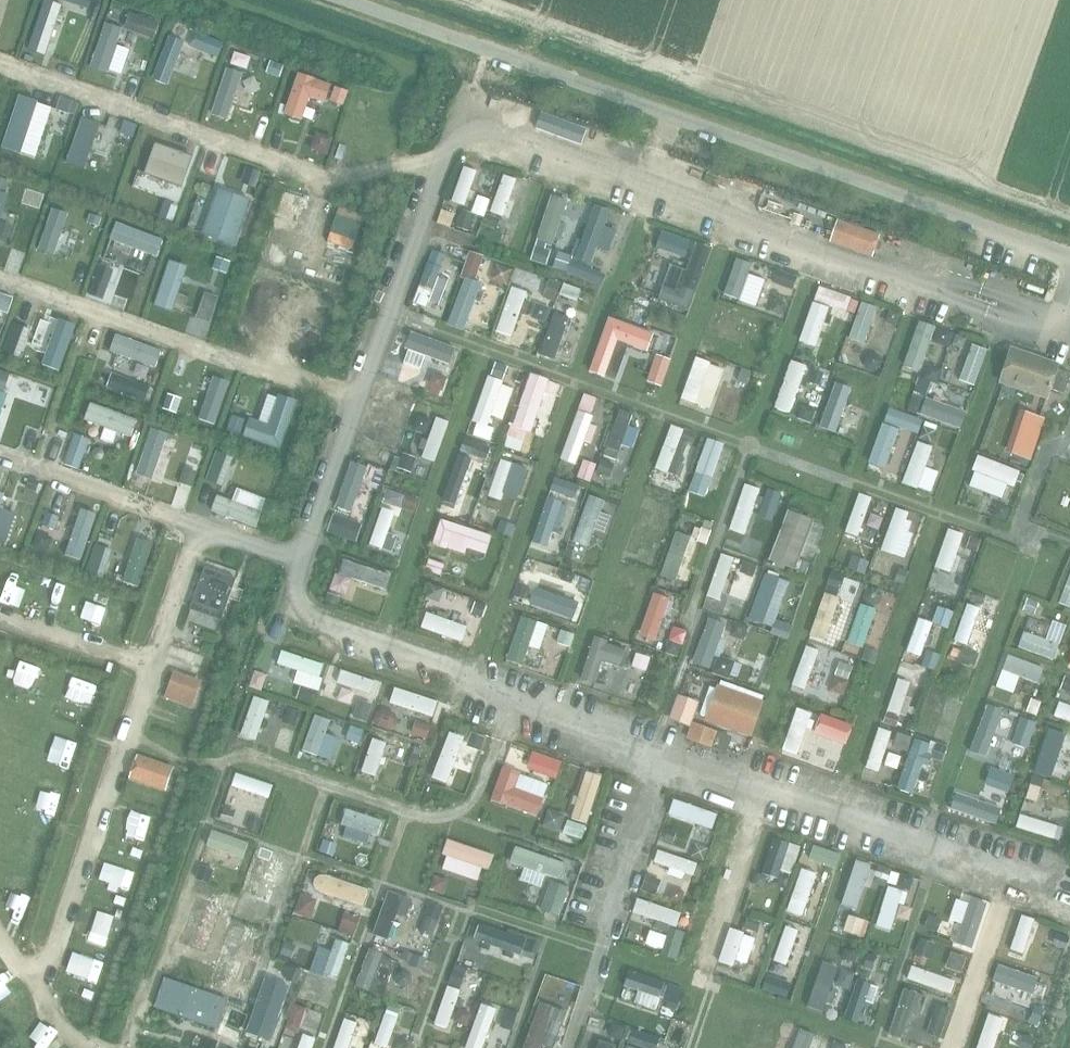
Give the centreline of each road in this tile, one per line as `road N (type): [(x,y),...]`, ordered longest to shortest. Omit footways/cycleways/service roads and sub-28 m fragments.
road 1 (unclassified): [(1069,259),(341,0)]
road 2 (track): [(127,739),(176,760),(251,756),(433,818),(477,795),(510,701)]
road 3 (track): [(384,314),(744,444)]
road 4 (track): [(755,449),(1009,540),(1047,536),(1069,544)]
road 5 (track): [(747,453),(693,606),(696,632),(666,714)]
road 6 (track): [(820,242),(751,441)]

